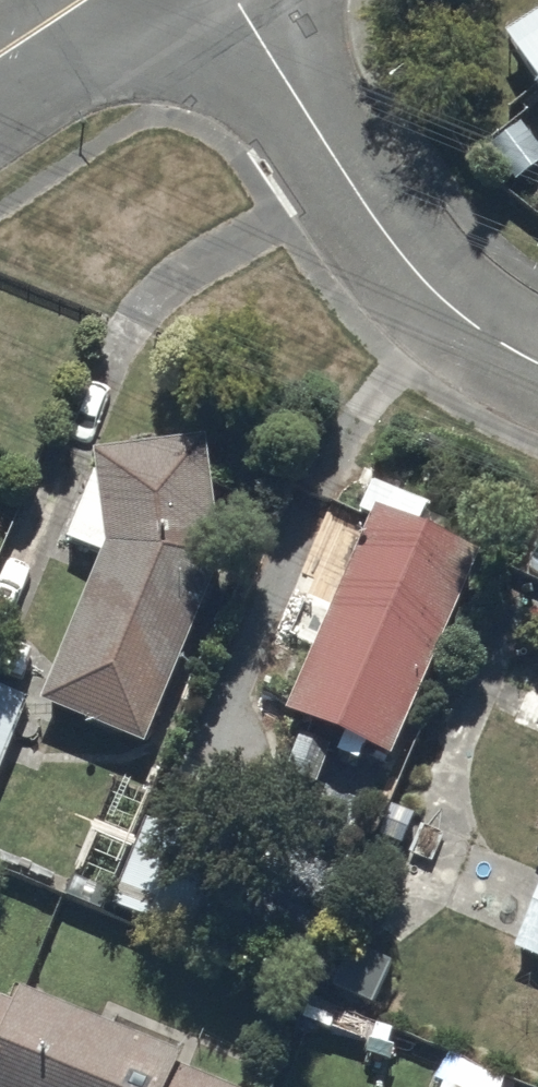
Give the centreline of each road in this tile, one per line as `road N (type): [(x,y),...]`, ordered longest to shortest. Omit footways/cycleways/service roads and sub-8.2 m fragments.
road 1 (residential): [(537,369),(464,320),(394,248),(235,0)]

